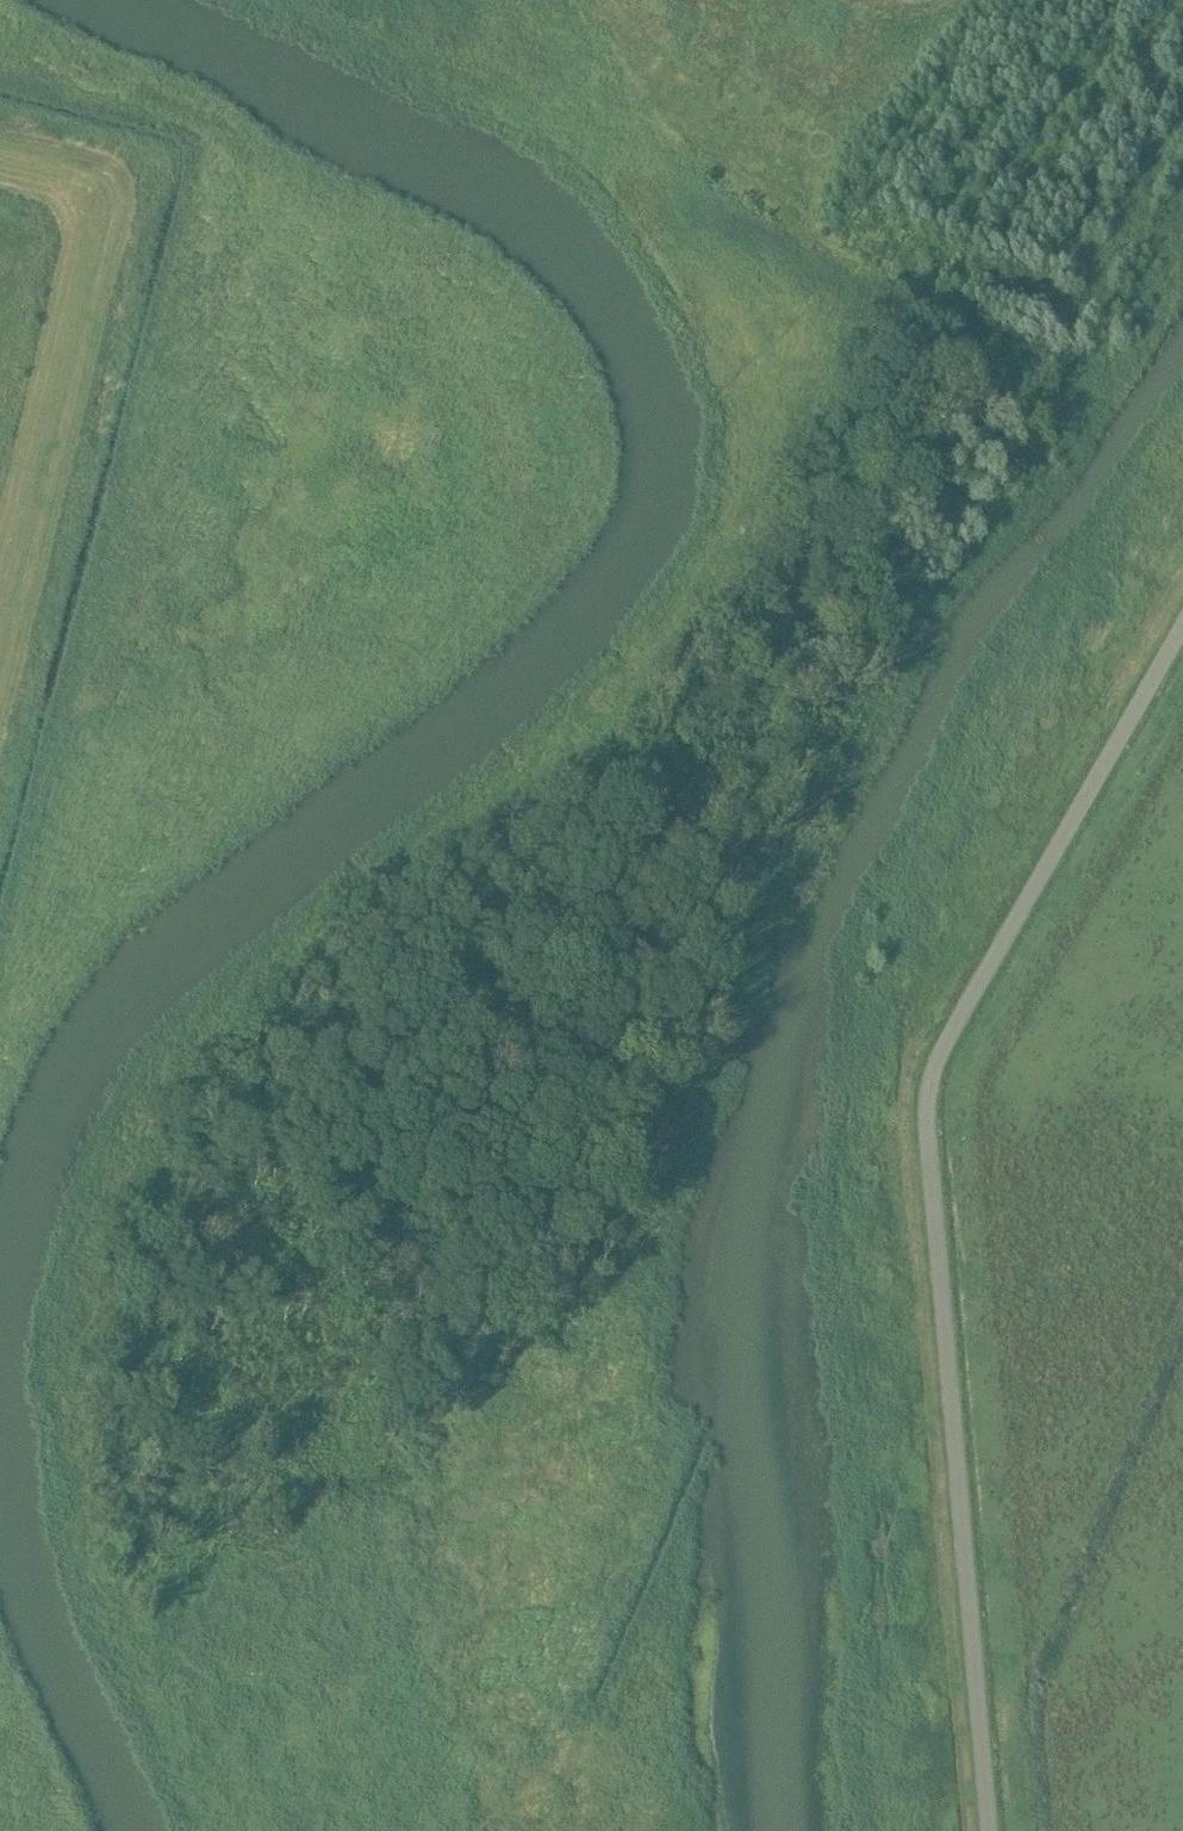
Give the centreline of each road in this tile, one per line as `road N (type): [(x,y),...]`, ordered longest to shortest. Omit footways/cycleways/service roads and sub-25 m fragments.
road 1 (unclassified): [(985,1830),(925,1110),(935,1063),(1182,624)]

